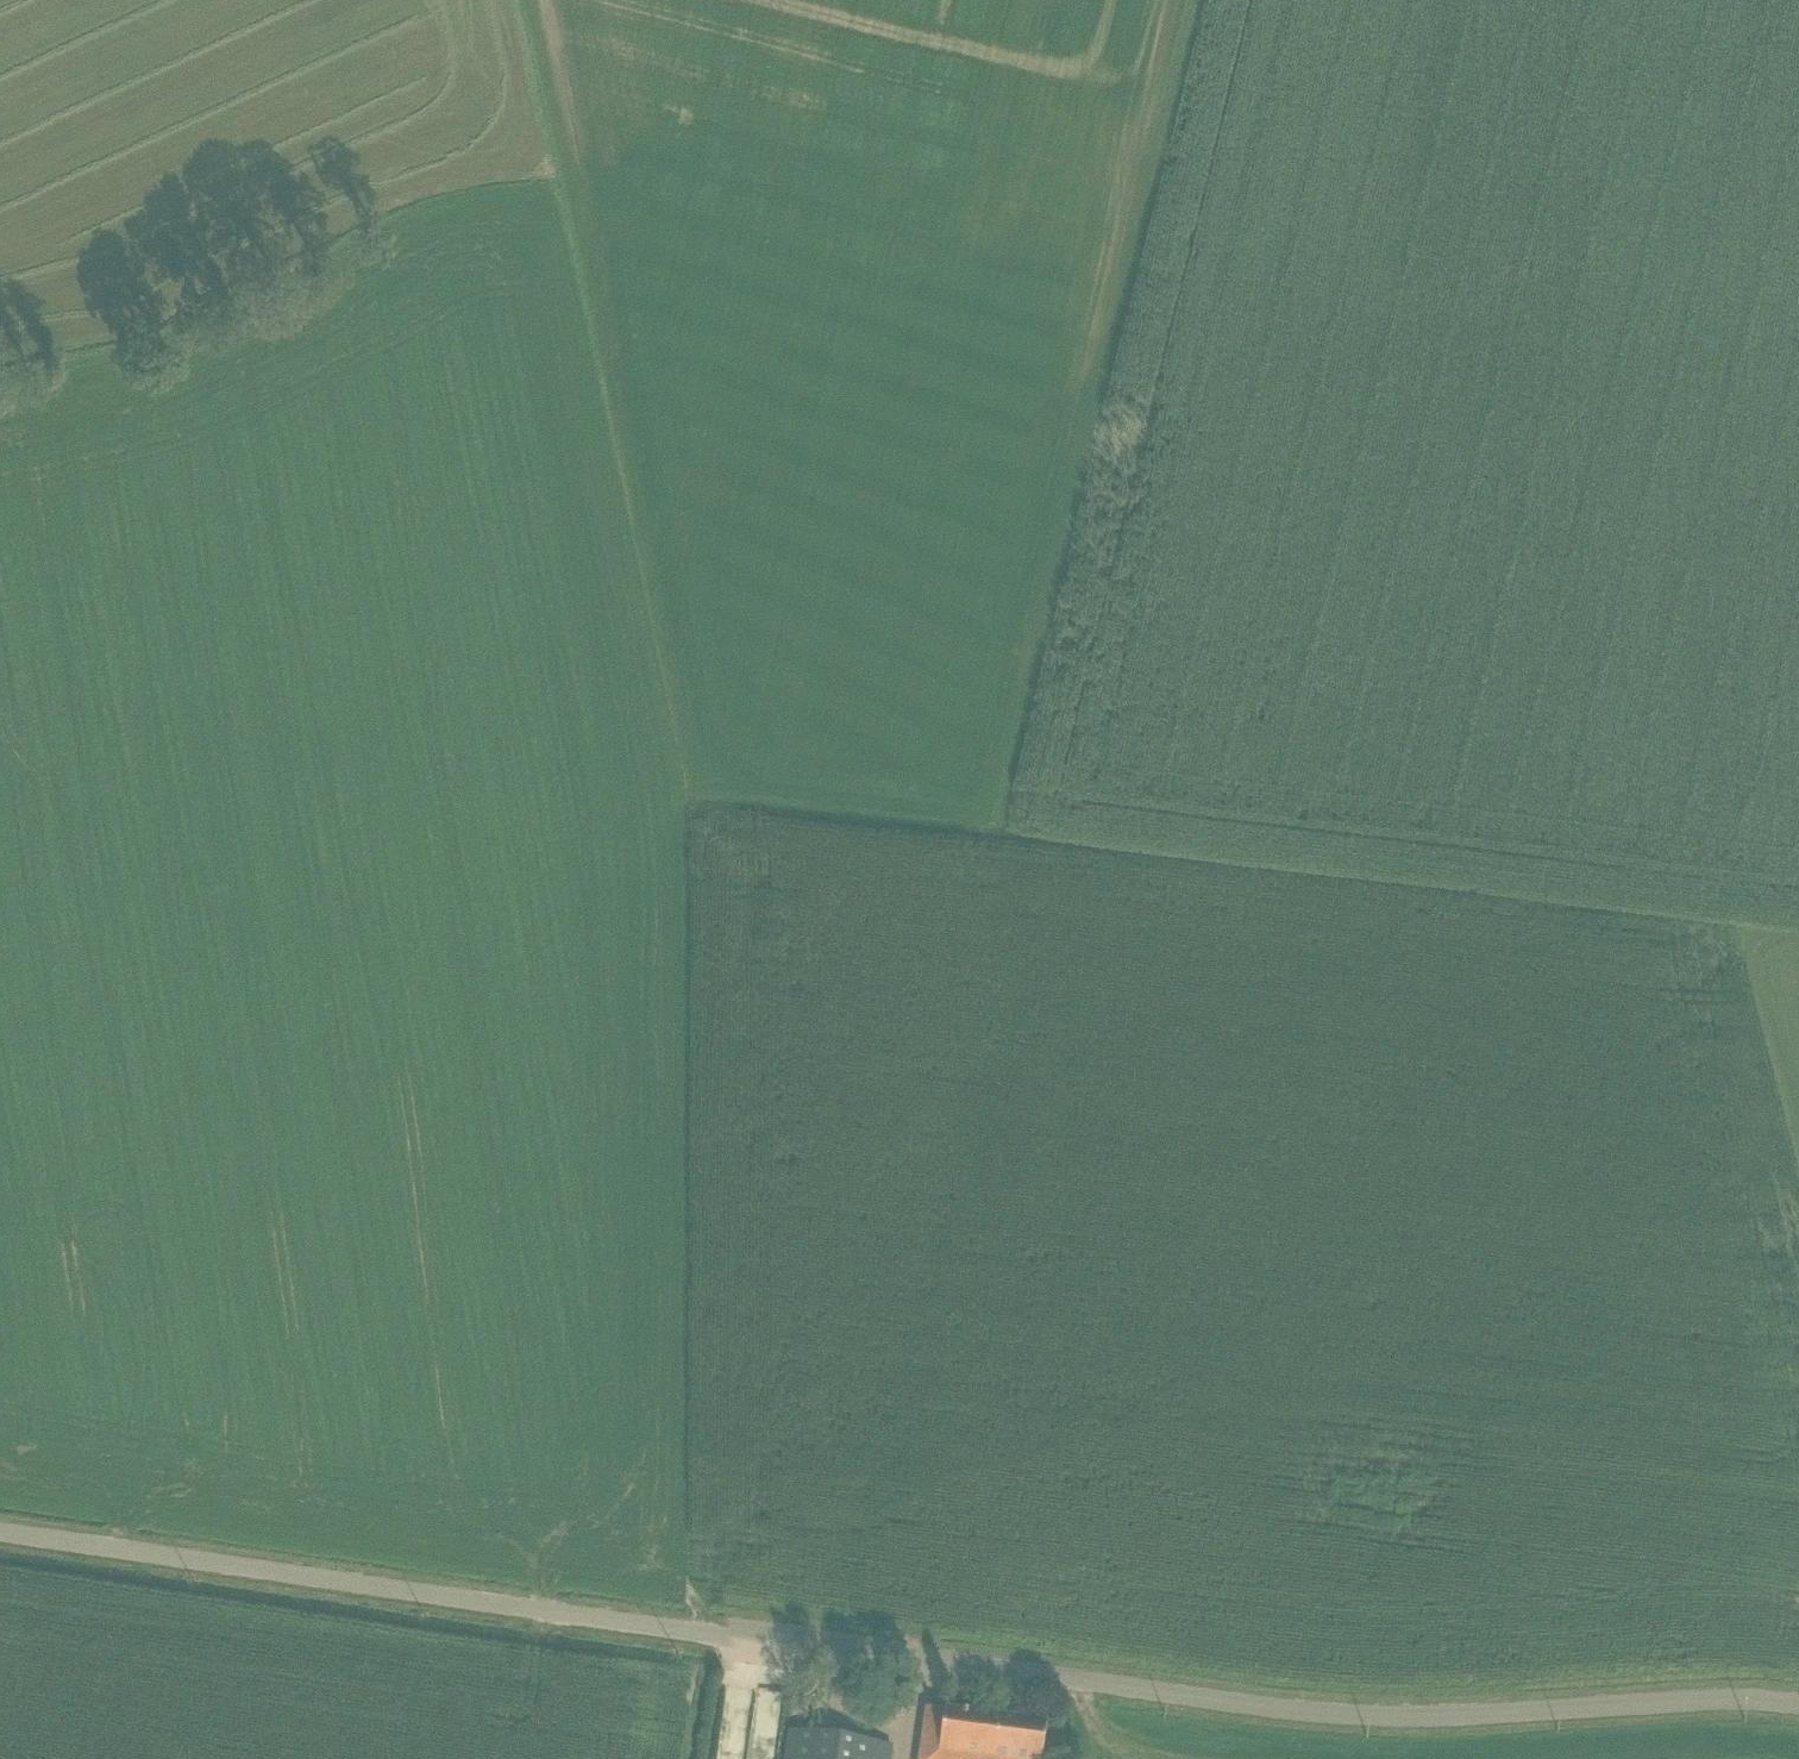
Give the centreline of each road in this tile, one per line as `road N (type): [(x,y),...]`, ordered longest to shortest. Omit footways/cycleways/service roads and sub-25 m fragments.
road 1 (unclassified): [(0,1524),(1144,1691),(1409,1722),(1668,1706),(1798,1709)]

